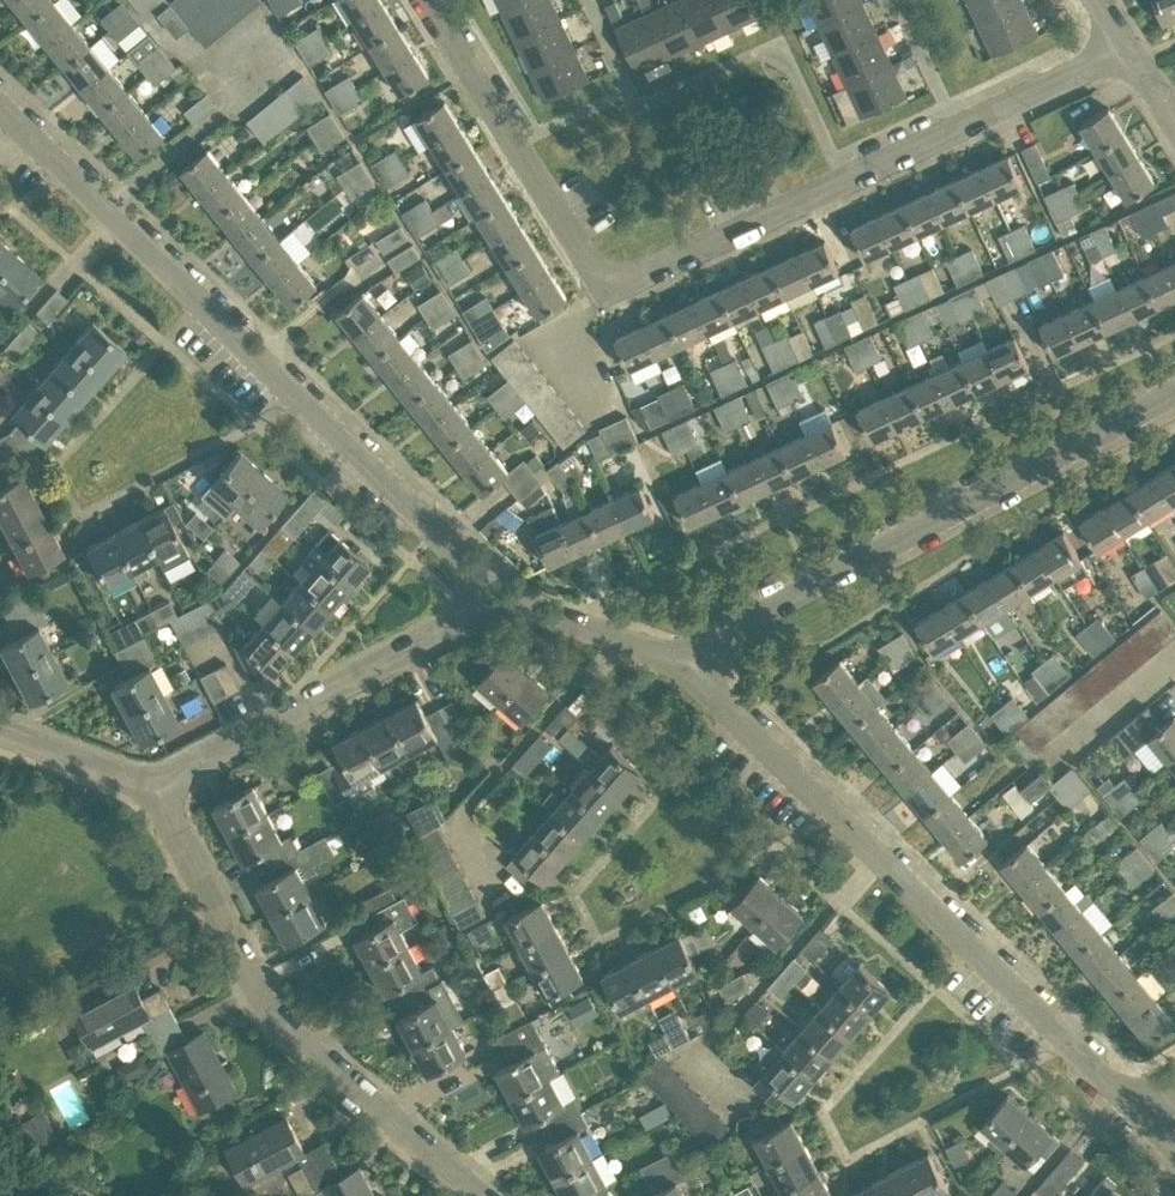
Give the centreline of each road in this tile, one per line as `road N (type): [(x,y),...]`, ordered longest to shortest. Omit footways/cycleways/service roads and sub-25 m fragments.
road 1 (residential): [(1127,46),(643,280),(604,286),(425,0)]
road 2 (residential): [(490,587),(0,108)]
road 3 (residential): [(1132,1105),(689,670)]
road 4 (residential): [(689,670),(729,629),(1174,392)]
road 5 (residential): [(151,788),(269,1007),(481,1195)]
road 6 (residential): [(151,788),(449,632),(490,587)]
road 7 (residential): [(689,670),(490,587)]
road 8 (residential): [(0,730),(151,788)]

